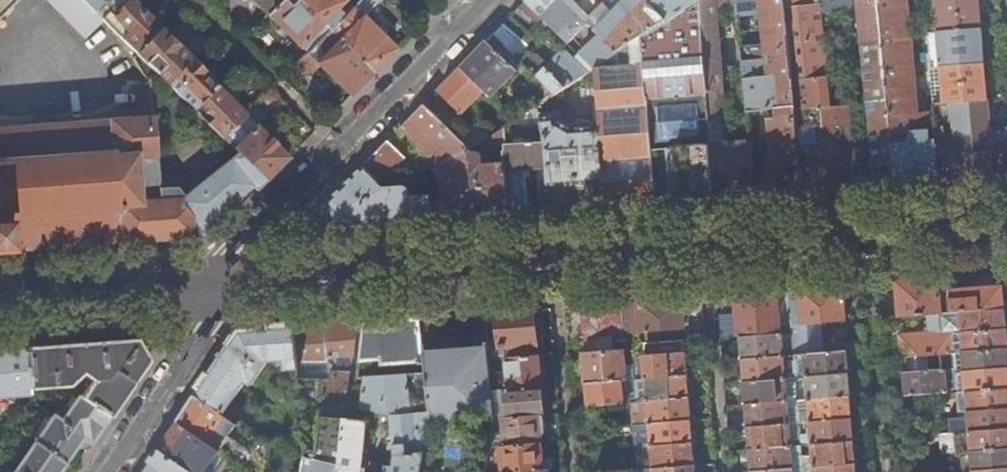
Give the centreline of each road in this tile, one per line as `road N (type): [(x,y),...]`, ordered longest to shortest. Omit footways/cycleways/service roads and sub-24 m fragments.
road 1 (residential): [(1006,223),(223,285)]
road 2 (residential): [(223,285),(244,246),(487,0)]
road 3 (residential): [(223,285),(0,301)]
road 4 (residential): [(106,471),(223,285)]

